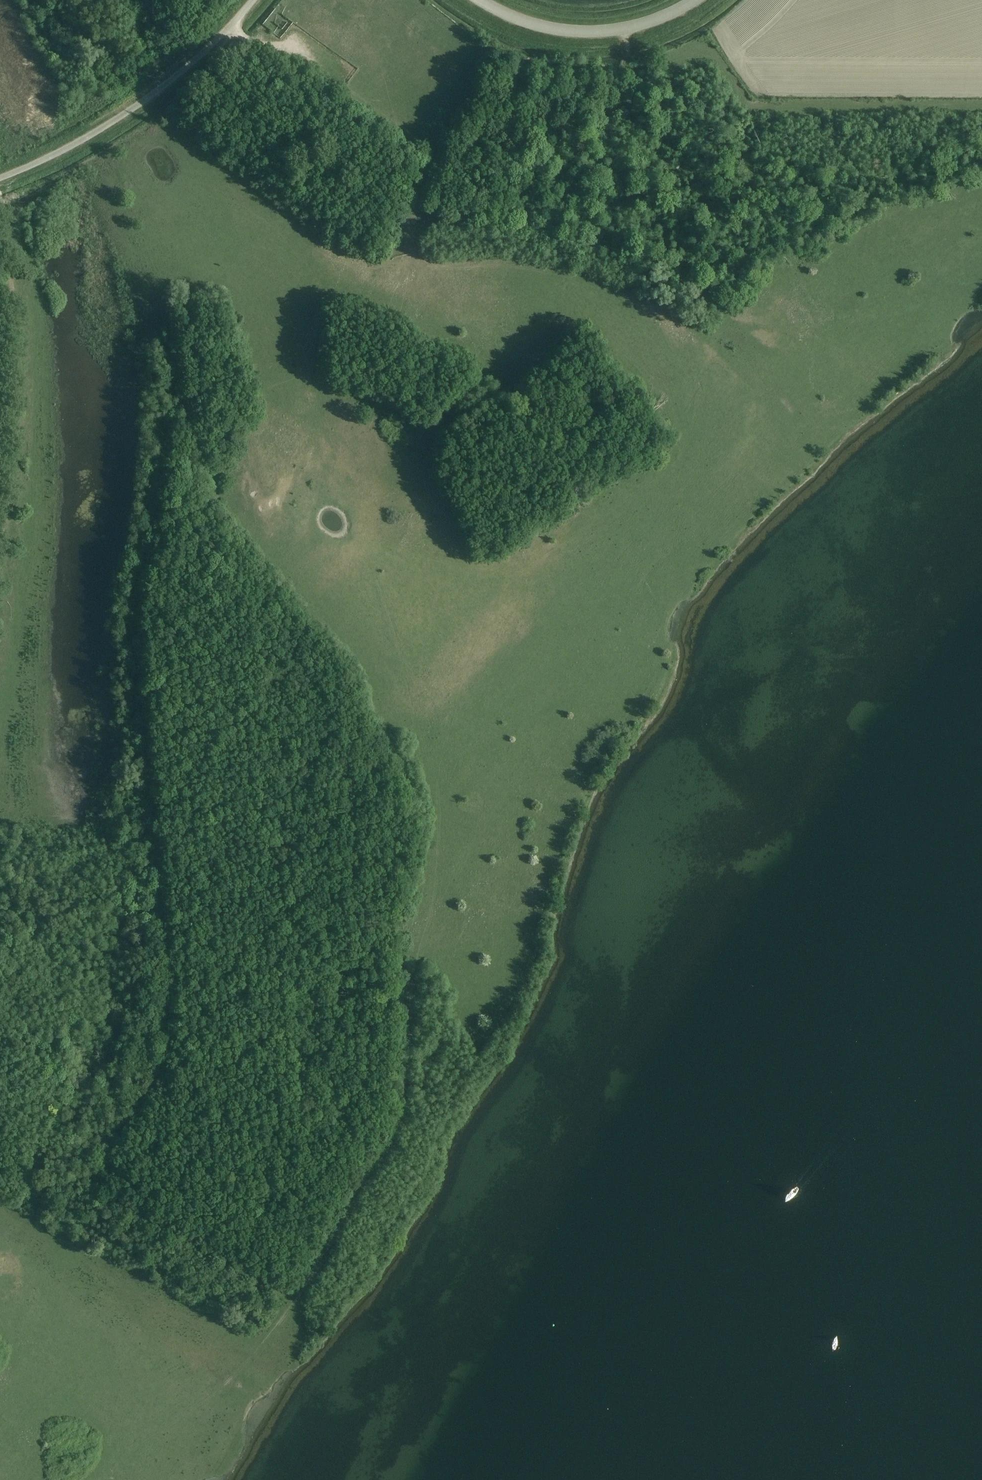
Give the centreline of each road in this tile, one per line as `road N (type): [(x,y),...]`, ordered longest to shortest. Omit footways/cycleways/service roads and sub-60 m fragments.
road 1 (unclassified): [(0,178),(149,98),(252,0)]
road 2 (unclassified): [(476,0),(557,31),(594,33),(628,28),(697,0)]

